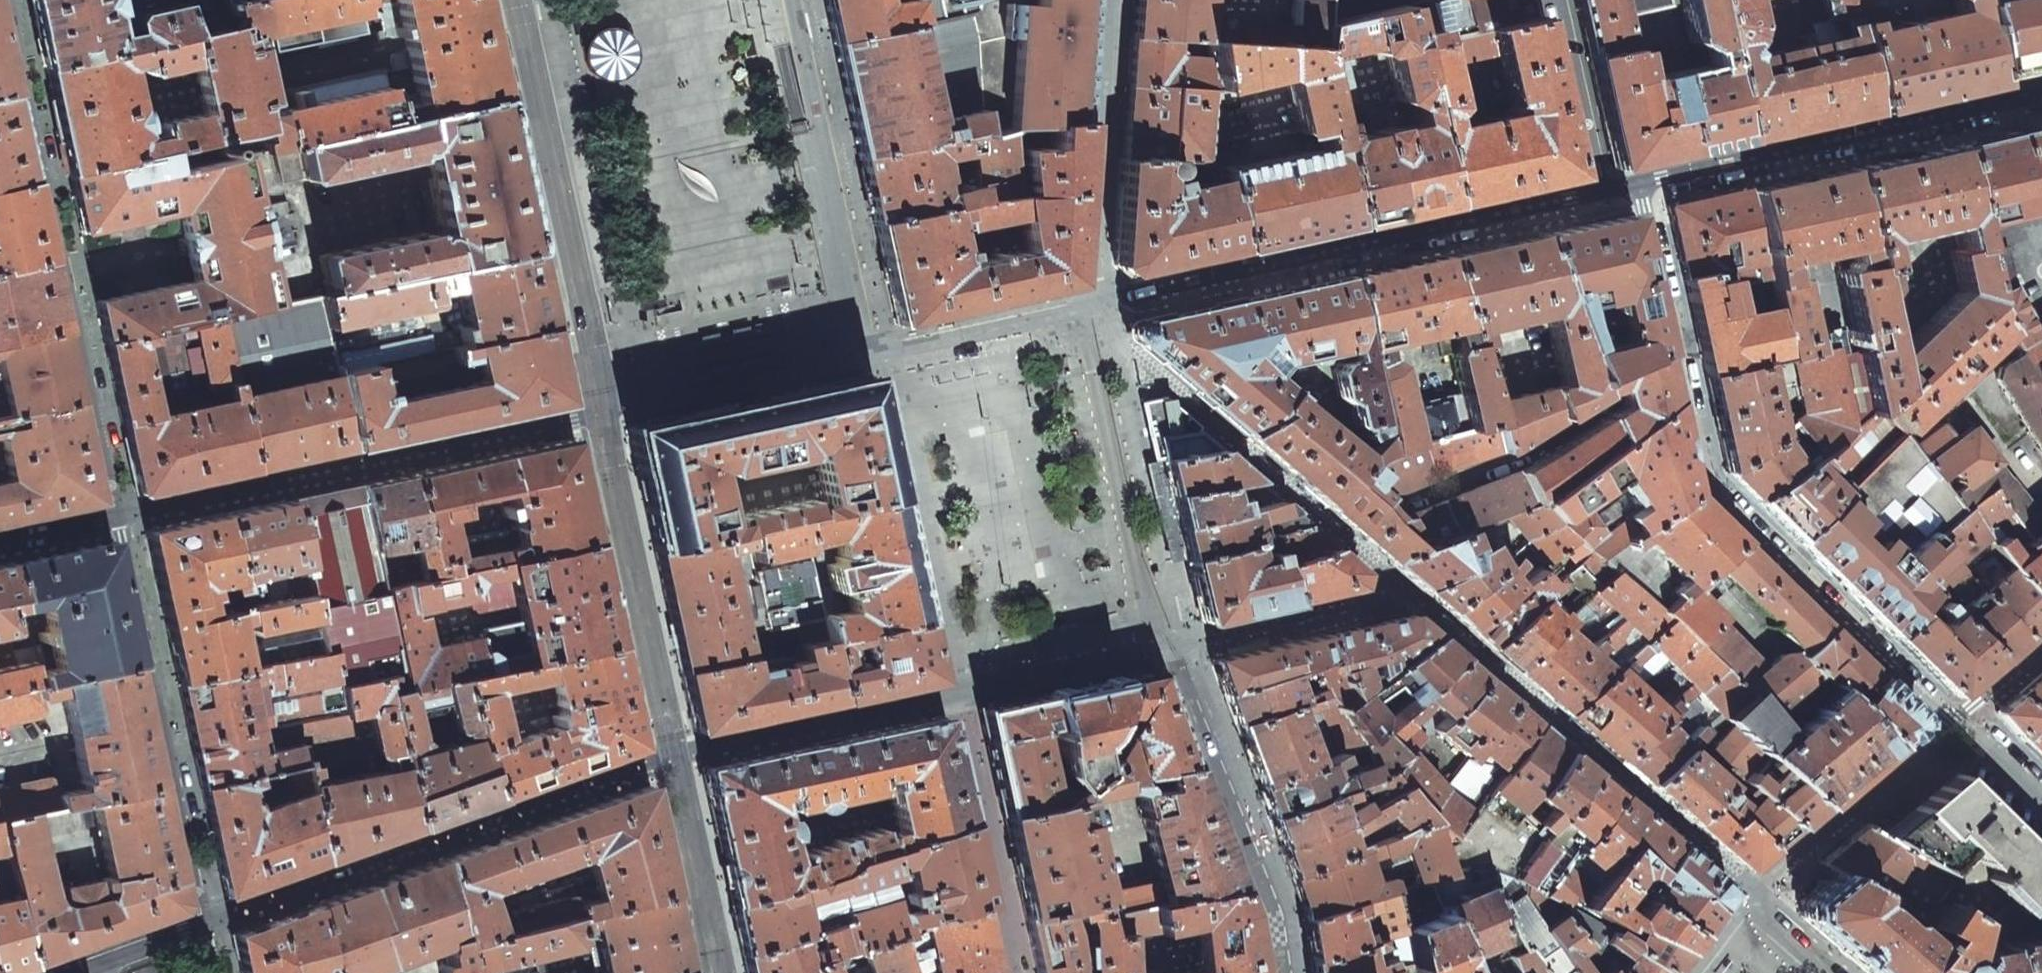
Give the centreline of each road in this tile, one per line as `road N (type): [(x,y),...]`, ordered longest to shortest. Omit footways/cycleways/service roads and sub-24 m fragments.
road 1 (residential): [(212,922),(666,755),(1155,649)]
road 2 (residential): [(1638,184),(1708,476),(1956,722)]
road 3 (residential): [(1081,309),(878,345),(858,311),(792,0)]
road 4 (residential): [(1598,193),(1081,309)]
road 5 (residential): [(119,515),(10,0)]
road 6 (residential): [(212,922),(119,515)]
road 7 (residential): [(2041,94),(1638,184)]
road 8 (residential): [(1155,649),(1179,659),(1274,907),(1285,972)]
road 9 (residential): [(1155,649),(1081,309)]
road 10 (residential): [(1598,193),(1556,0)]
road 11 (residential): [(119,515),(0,541)]

